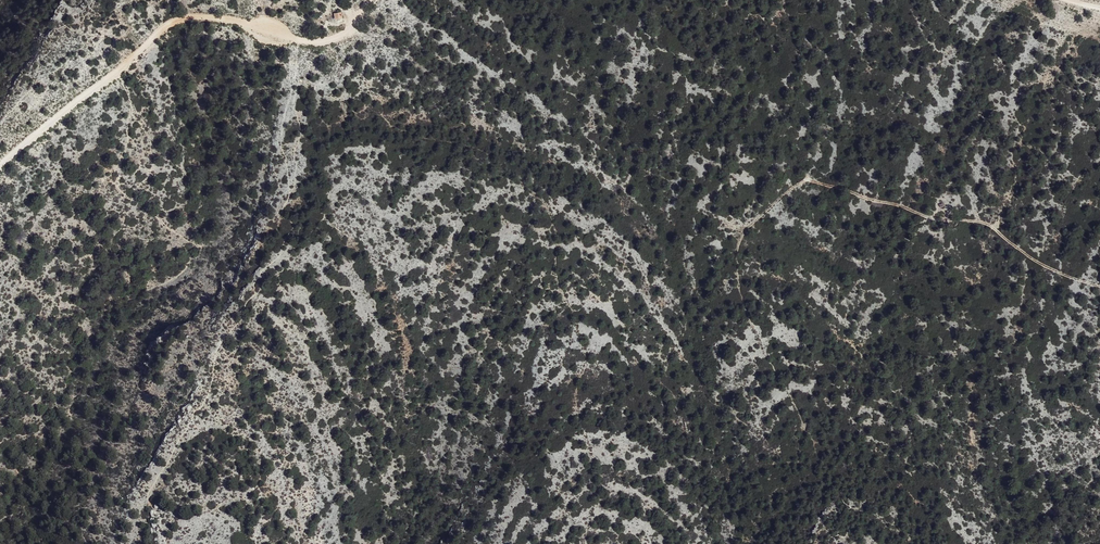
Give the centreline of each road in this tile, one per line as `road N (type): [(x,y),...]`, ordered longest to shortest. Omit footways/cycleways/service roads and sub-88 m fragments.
road 1 (track): [(371,0),(348,32),(320,42),(217,18),(178,19),(0,164)]

